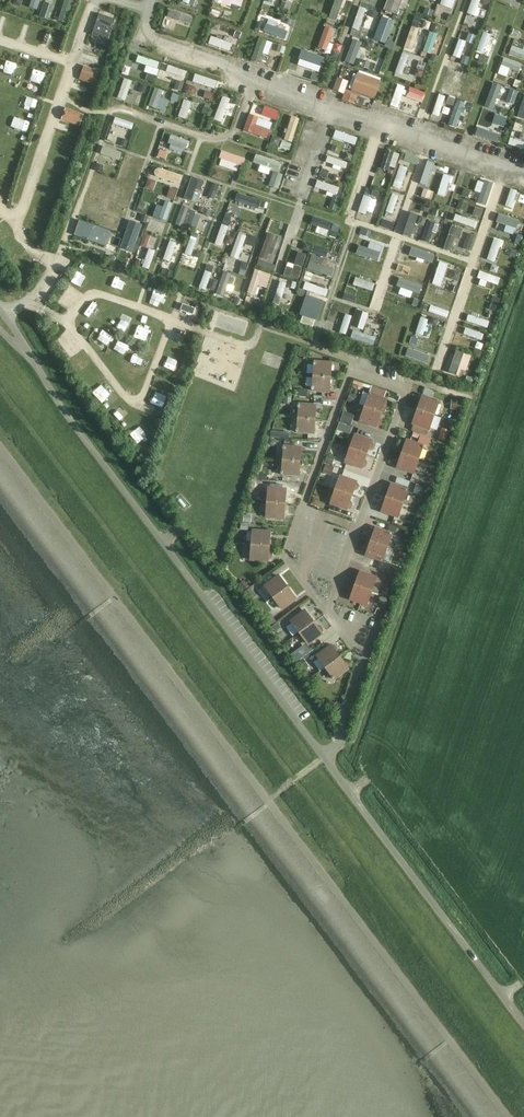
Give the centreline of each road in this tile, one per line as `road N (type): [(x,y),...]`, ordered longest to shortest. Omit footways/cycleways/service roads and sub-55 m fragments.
road 1 (unclassified): [(523,1019),(74,426),(0,310)]
road 2 (track): [(60,101),(85,111),(123,109),(214,140),(237,128),(253,81)]
road 3 (track): [(352,369),(314,342),(355,226)]

